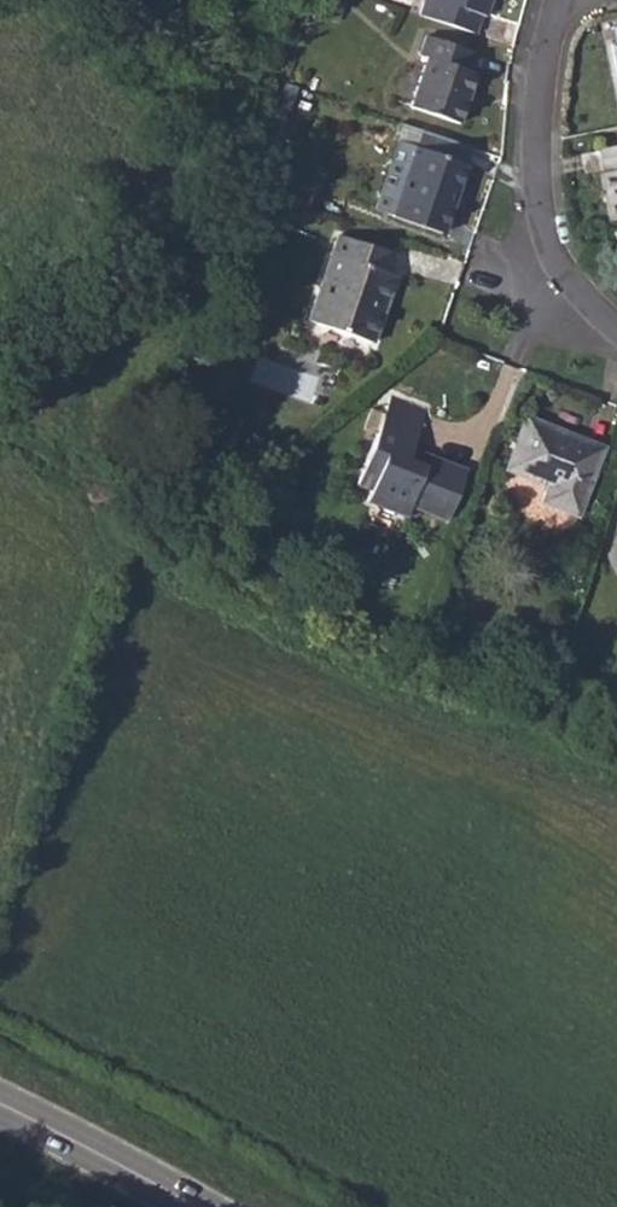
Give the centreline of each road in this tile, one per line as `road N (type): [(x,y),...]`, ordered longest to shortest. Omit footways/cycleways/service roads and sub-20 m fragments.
road 1 (residential): [(555,0),(534,114),(535,177),(547,236),(570,280),(616,328)]
road 2 (secondary): [(194,1206),(0,1104)]
road 3 (track): [(0,328),(120,206)]

